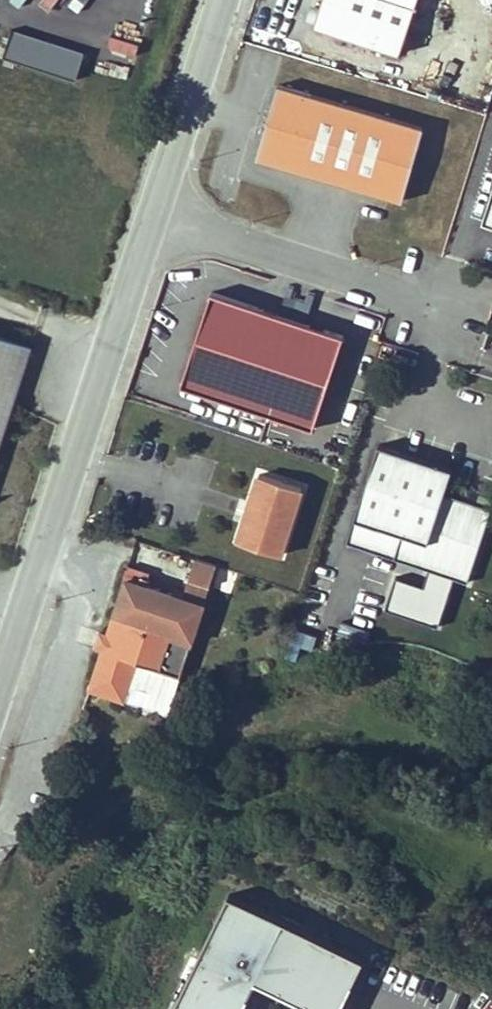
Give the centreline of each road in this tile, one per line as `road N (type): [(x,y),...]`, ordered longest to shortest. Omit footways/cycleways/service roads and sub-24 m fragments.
road 1 (unclassified): [(143,227),(0,678)]
road 2 (unclassified): [(143,227),(478,336)]
road 3 (unclassified): [(217,0),(143,227)]

